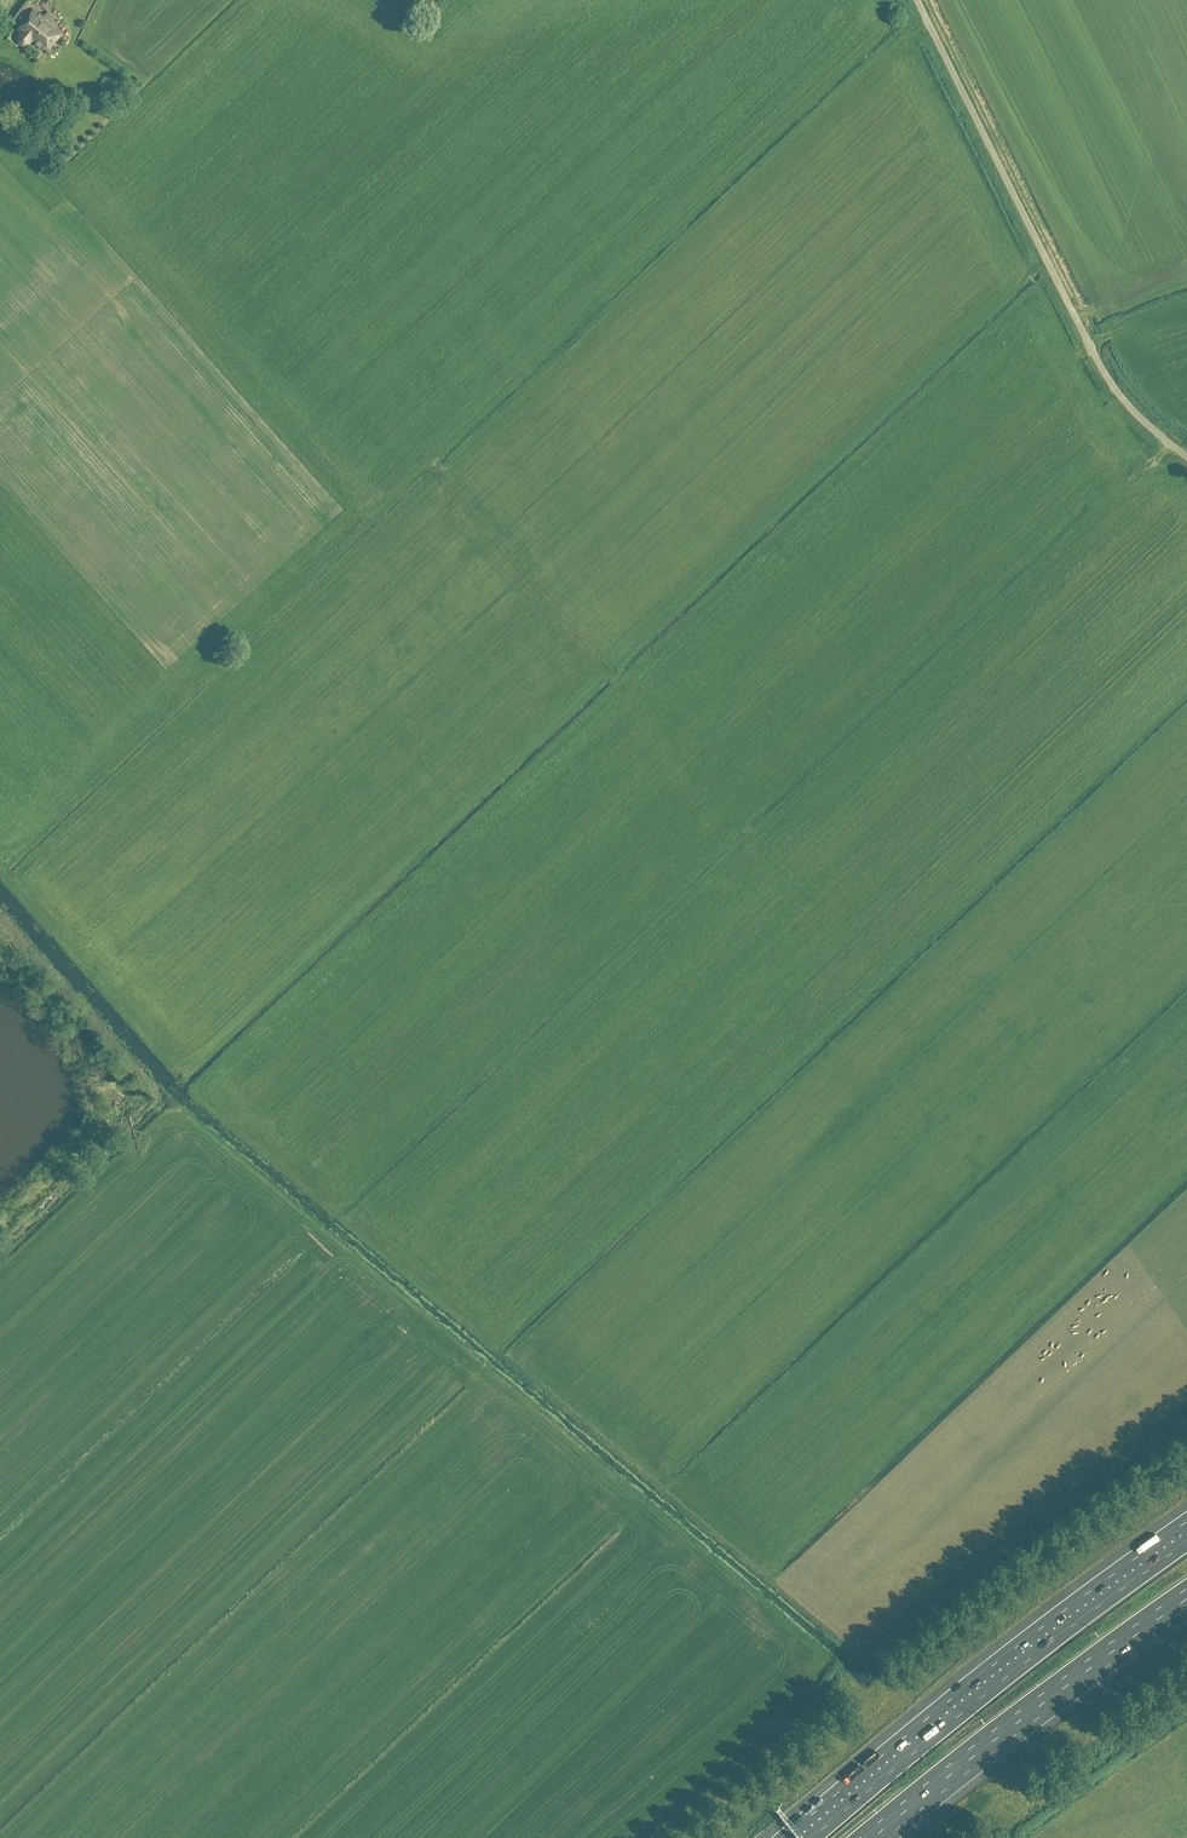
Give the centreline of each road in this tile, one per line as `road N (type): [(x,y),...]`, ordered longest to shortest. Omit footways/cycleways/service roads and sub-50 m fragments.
road 1 (unclassified): [(918,0),(1105,373),(1130,408),(1186,456)]
road 2 (motorway): [(1186,1533),(946,1713),(797,1837)]
road 3 (motorway): [(872,1837),(1186,1599)]

